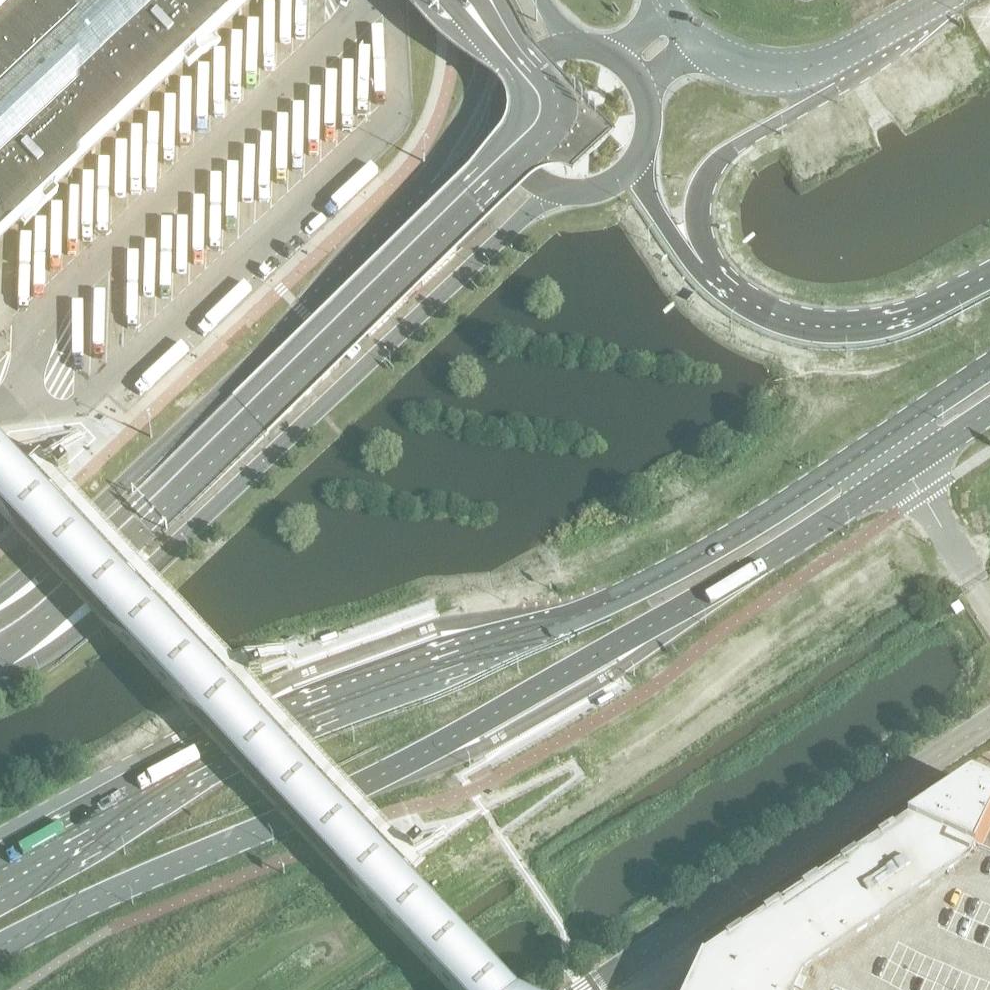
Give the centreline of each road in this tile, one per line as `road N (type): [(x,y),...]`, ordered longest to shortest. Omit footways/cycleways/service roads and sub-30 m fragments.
road 1 (primary): [(0,948),(429,751),(801,543),(908,469)]
road 2 (primary): [(887,436),(653,583),(283,724),(0,869)]
road 3 (unclassified): [(594,989),(989,726)]
road 4 (unclassified): [(989,602),(908,469)]
road 5 (primary): [(989,367),(887,436)]

